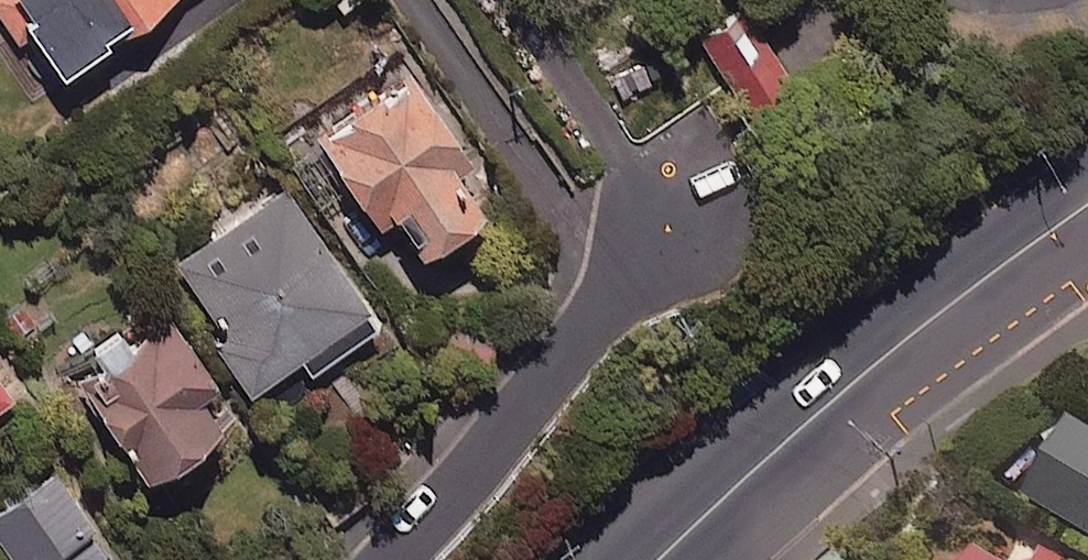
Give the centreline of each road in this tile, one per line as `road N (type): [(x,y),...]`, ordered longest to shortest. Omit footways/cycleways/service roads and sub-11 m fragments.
road 1 (secondary): [(659,559),(907,337),(1087,202)]
road 2 (residential): [(690,199),(463,488),(395,559)]

